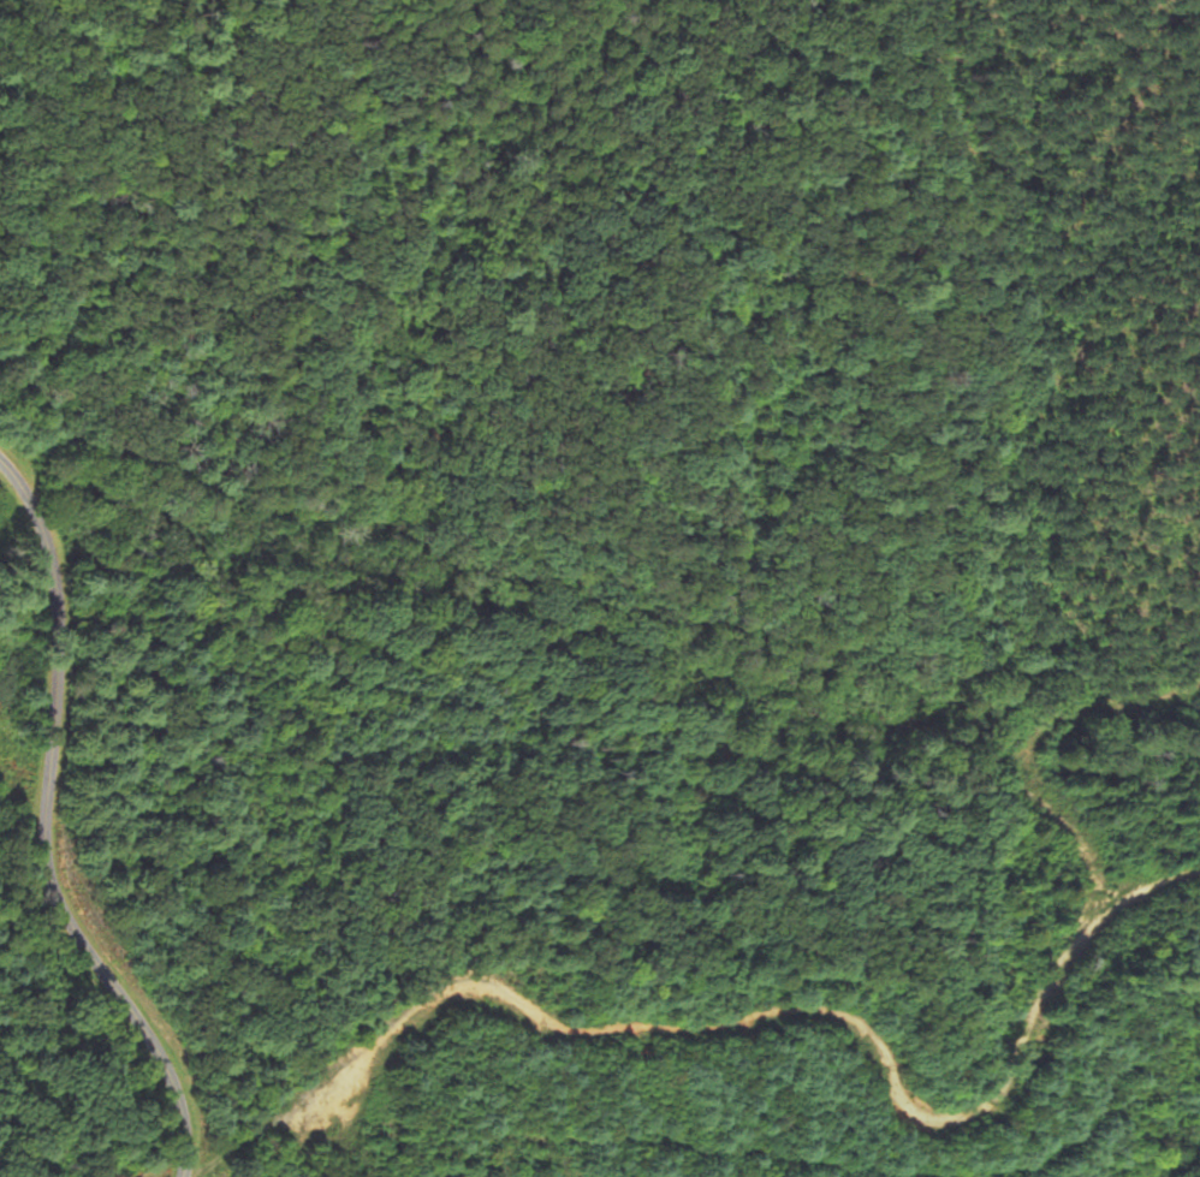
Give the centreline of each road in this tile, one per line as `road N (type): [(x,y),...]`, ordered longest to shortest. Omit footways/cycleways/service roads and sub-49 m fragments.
road 1 (track): [(183,1176),(245,1117),(442,981),(479,974),(527,1011),(557,1020),(642,1015),(726,1023),(838,1010),(866,1029),(898,1090),(920,1112),(946,1120),(1000,1090),(1052,986),(1118,905),(1158,882),(1199,873)]
road 2 (tertiary): [(0,455),(41,523),(52,571),(38,808),(46,869),(171,1074),(184,1145),(176,1176)]

